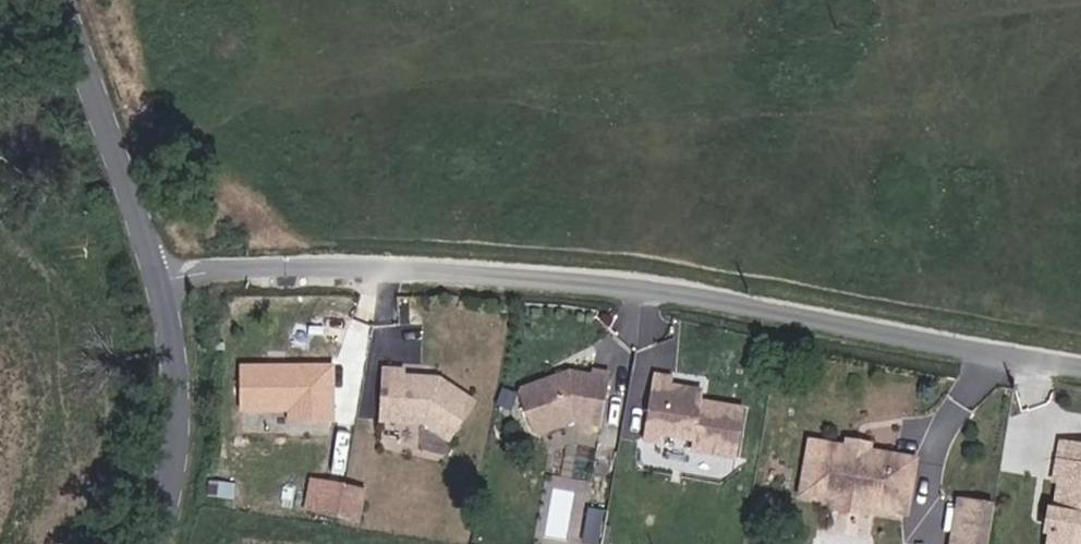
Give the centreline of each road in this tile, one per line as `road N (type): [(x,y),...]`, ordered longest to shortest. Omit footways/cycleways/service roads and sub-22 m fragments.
road 1 (residential): [(1080,369),(659,287),(278,263)]
road 2 (tertiary): [(180,543),(199,474),(185,266),(91,0)]

